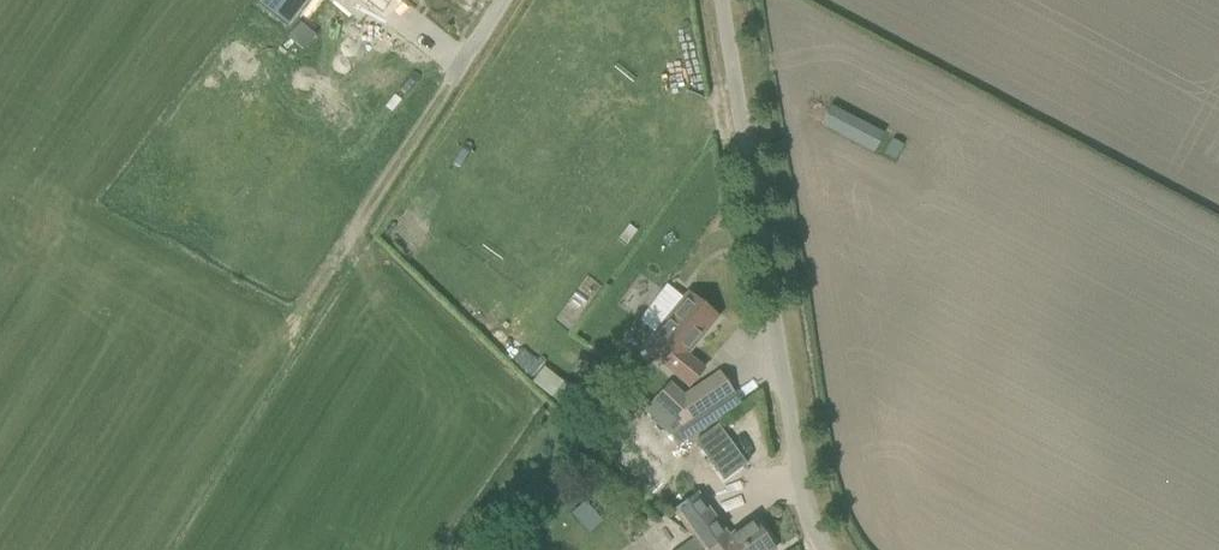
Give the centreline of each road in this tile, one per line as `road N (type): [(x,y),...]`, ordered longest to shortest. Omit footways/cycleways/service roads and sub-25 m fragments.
road 1 (unclassified): [(826,549),(812,529),(795,441),(721,0)]

